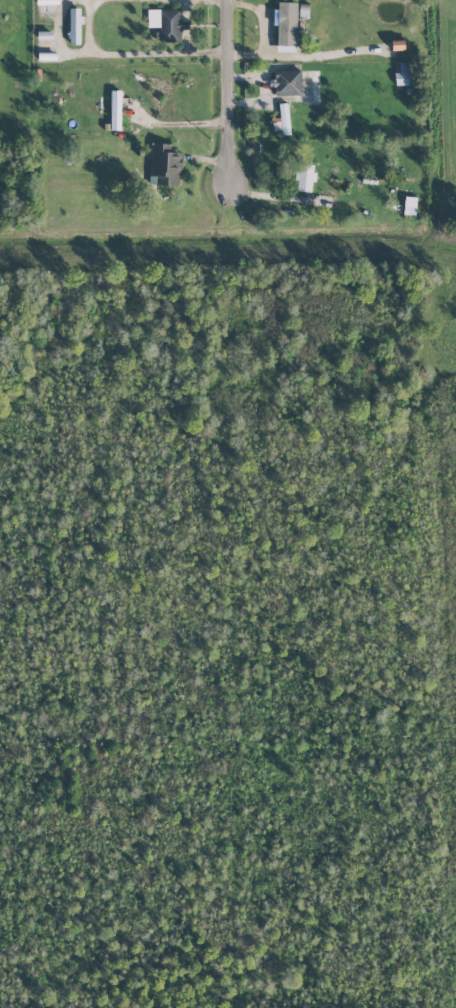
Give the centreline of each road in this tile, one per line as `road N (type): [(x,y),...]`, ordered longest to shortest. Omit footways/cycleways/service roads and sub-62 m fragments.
road 1 (residential): [(227,0),(224,200)]

